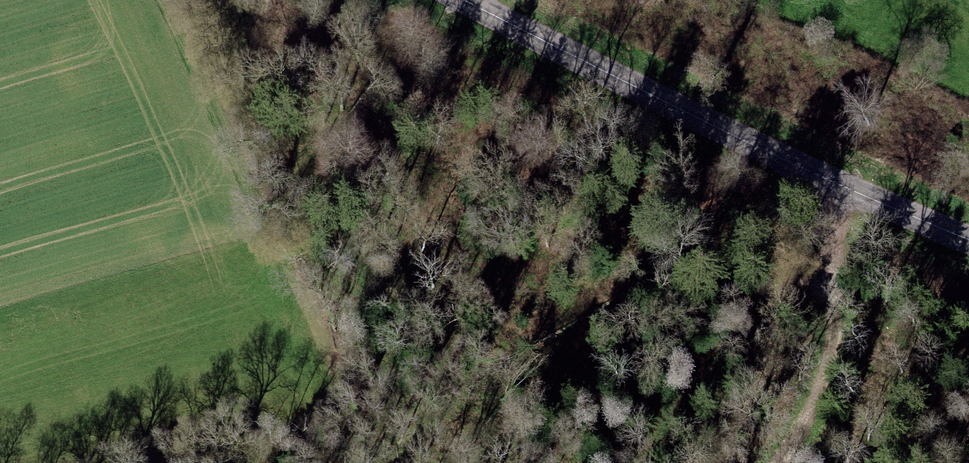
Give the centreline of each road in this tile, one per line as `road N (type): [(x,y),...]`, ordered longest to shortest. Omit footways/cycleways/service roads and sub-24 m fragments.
road 1 (tertiary): [(465,0),(968,234)]
road 2 (track): [(779,462),(832,349),(837,314),(825,174)]
road 3 (track): [(168,0),(267,222)]

